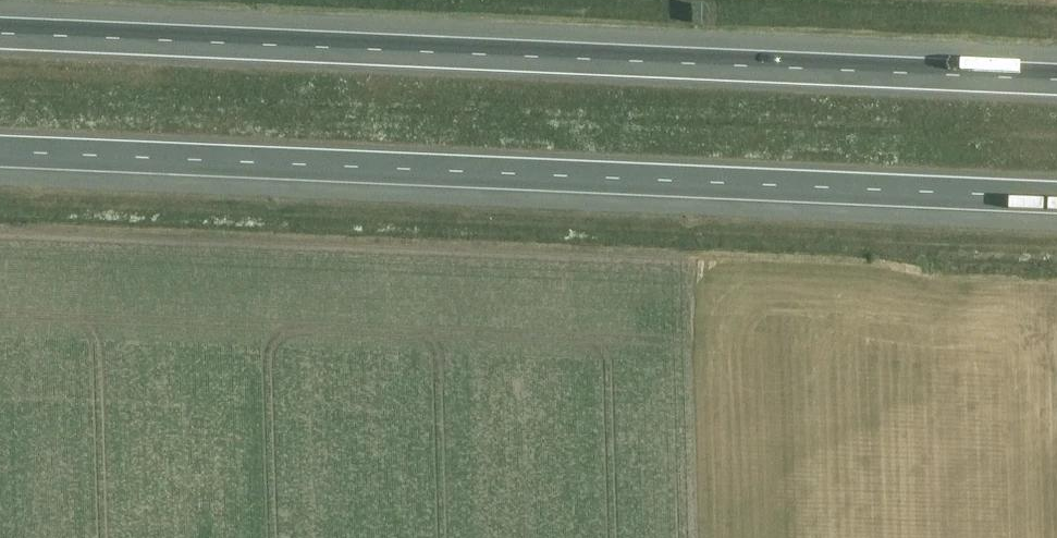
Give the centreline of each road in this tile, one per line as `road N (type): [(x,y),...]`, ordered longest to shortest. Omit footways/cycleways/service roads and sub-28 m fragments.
road 1 (motorway): [(1056,79),(0,34)]
road 2 (motorway): [(0,152),(1056,196)]

